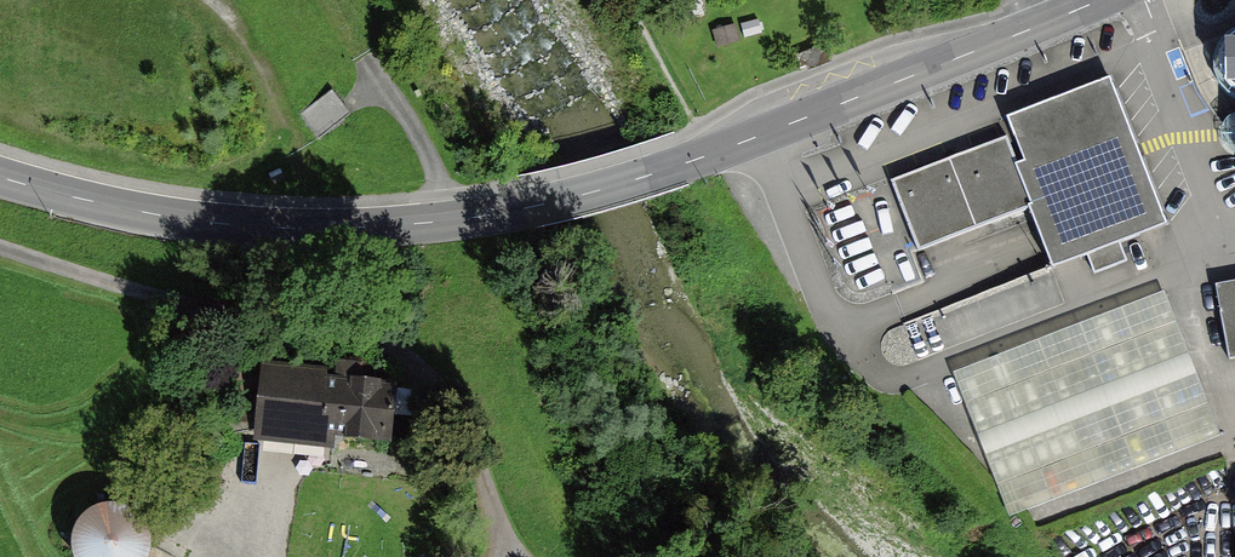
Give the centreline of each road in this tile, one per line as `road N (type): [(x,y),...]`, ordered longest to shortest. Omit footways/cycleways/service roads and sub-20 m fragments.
road 1 (primary): [(0,176),(193,221),(310,228),(448,221),(600,190),(706,156),(1045,24)]
road 2 (track): [(310,228),(275,70),(223,17),(185,0)]

